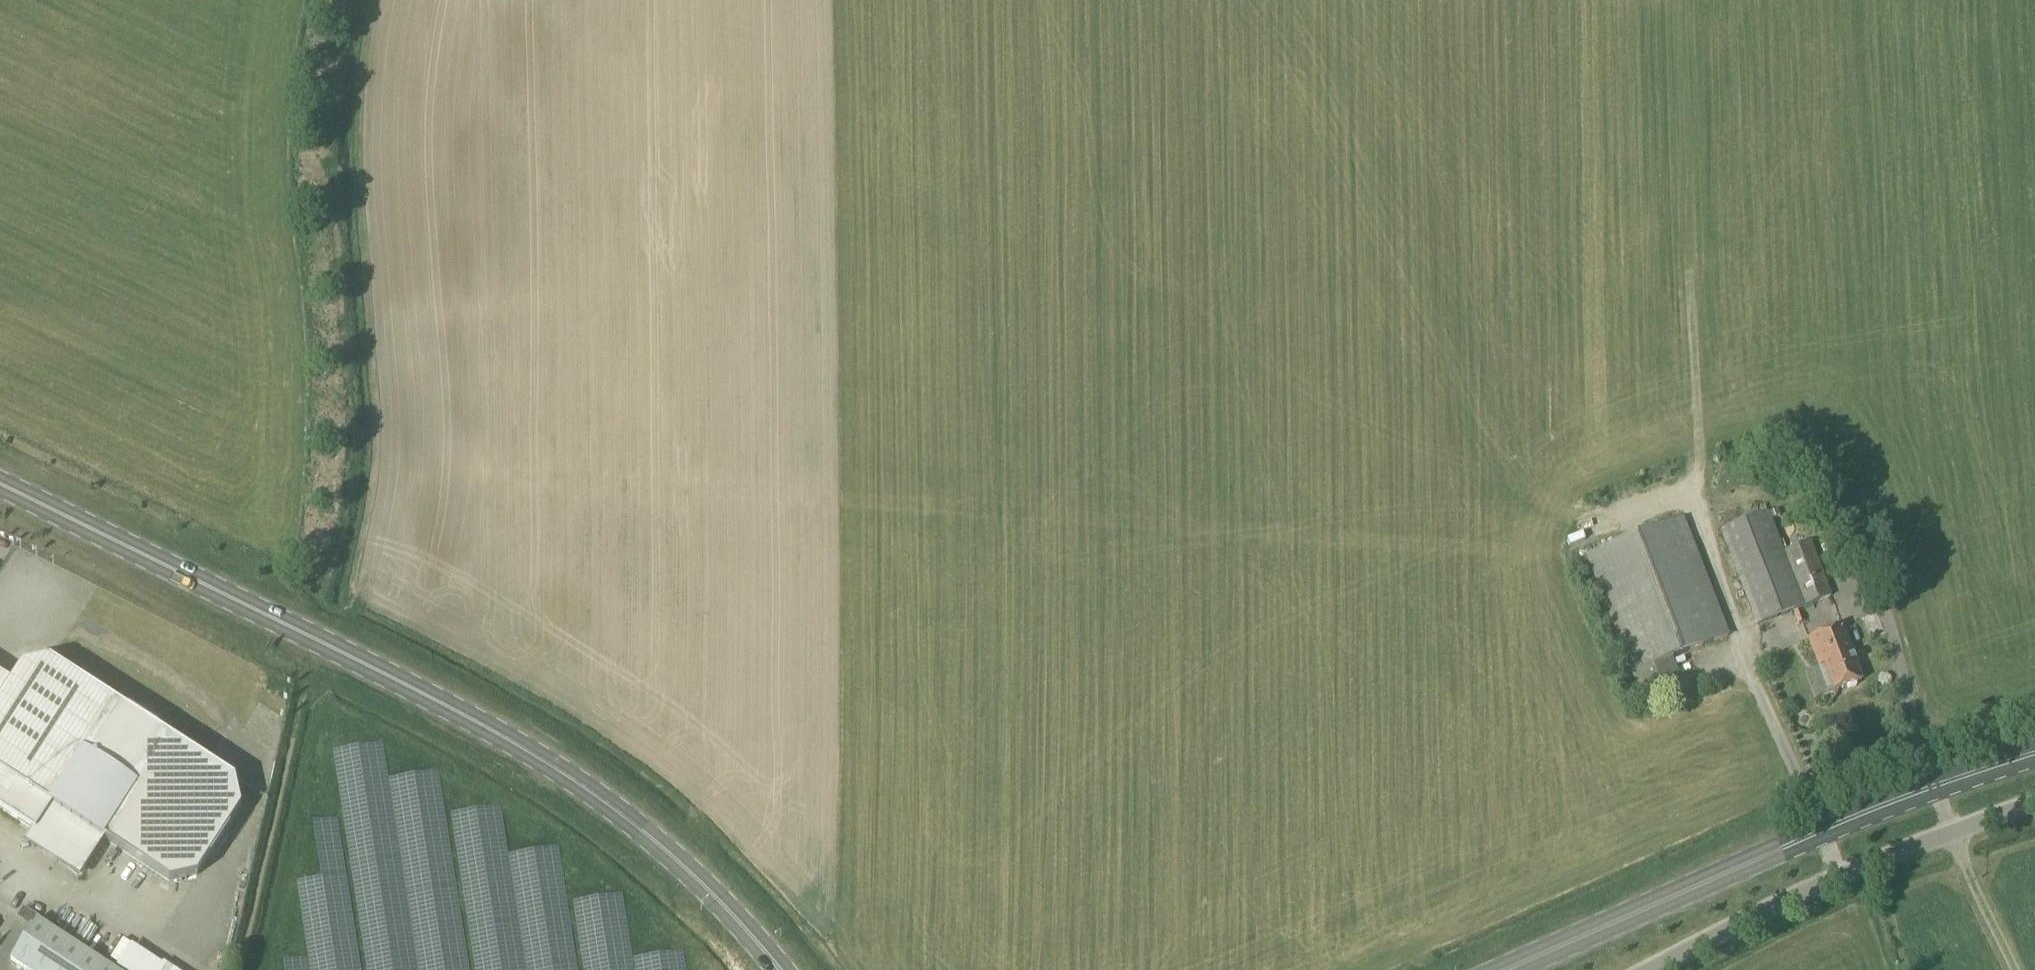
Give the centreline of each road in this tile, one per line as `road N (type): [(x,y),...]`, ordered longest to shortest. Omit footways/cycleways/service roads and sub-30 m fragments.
road 1 (primary): [(783,969),(689,871),(513,745),(0,484)]
road 2 (primary): [(1507,969),(1819,833),(2034,753)]
road 3 (unclassified): [(1648,969),(1838,878),(2034,805)]

